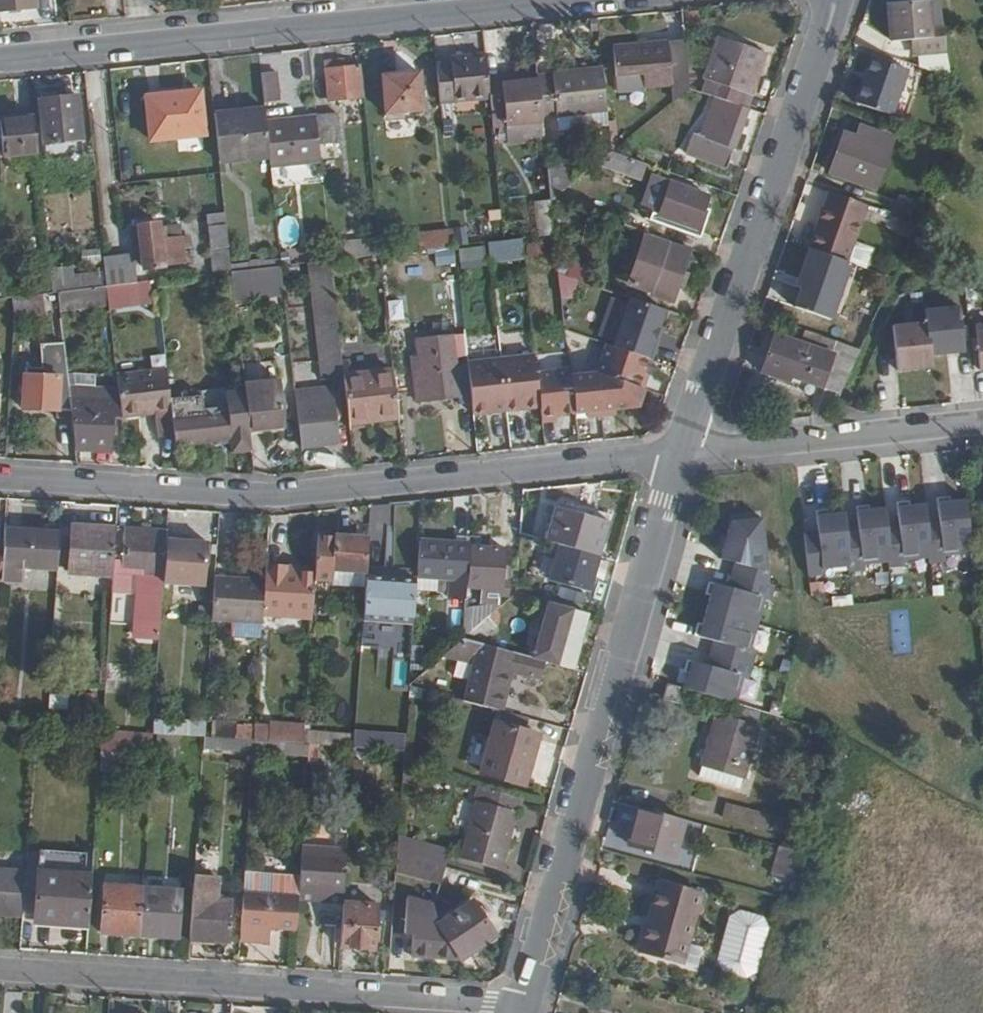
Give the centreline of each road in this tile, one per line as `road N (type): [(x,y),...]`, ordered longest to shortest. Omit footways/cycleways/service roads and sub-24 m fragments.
road 1 (residential): [(678,454),(260,502),(0,483)]
road 2 (residential): [(523,1008),(678,454)]
road 3 (residential): [(567,0),(0,60)]
road 4 (residential): [(523,1008),(0,969)]
road 5 (residential): [(678,454),(836,0)]
road 6 (residential): [(982,427),(678,454)]

